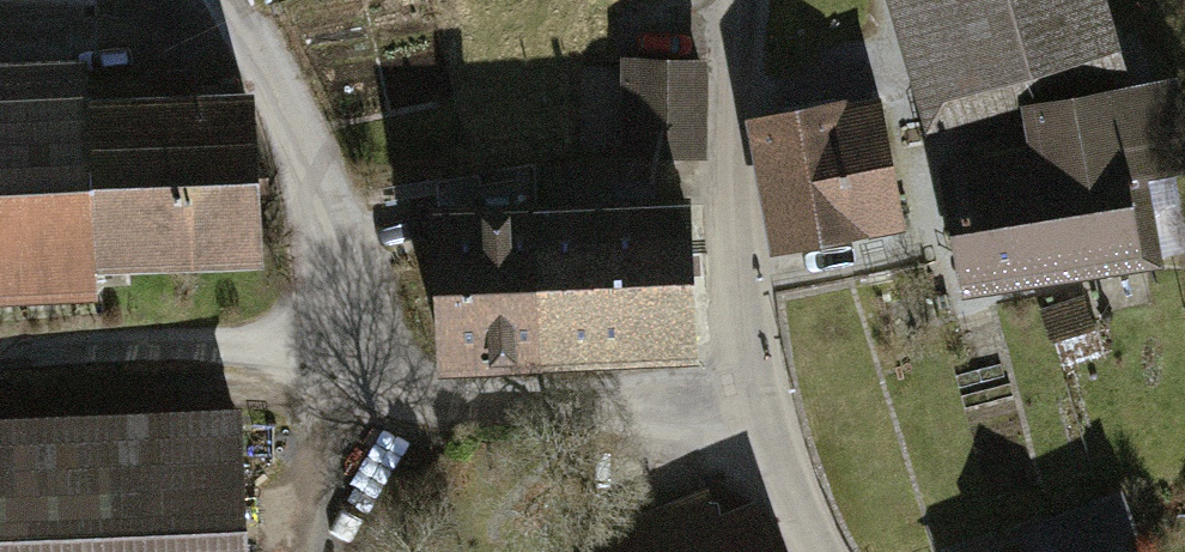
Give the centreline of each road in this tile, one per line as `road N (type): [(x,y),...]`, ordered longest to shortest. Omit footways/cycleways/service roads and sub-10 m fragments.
road 1 (unclassified): [(756,400),(463,404),(394,384),(345,341)]
road 2 (unclassified): [(743,0),(729,112),(736,261),(756,400)]
road 3 (unclassified): [(345,341),(297,161),(221,0)]
road 4 (unclassified): [(345,341),(0,355)]
road 5 (track): [(296,551),(293,518),(346,411),(345,341)]
road 6 (unclassified): [(756,400),(818,551)]

